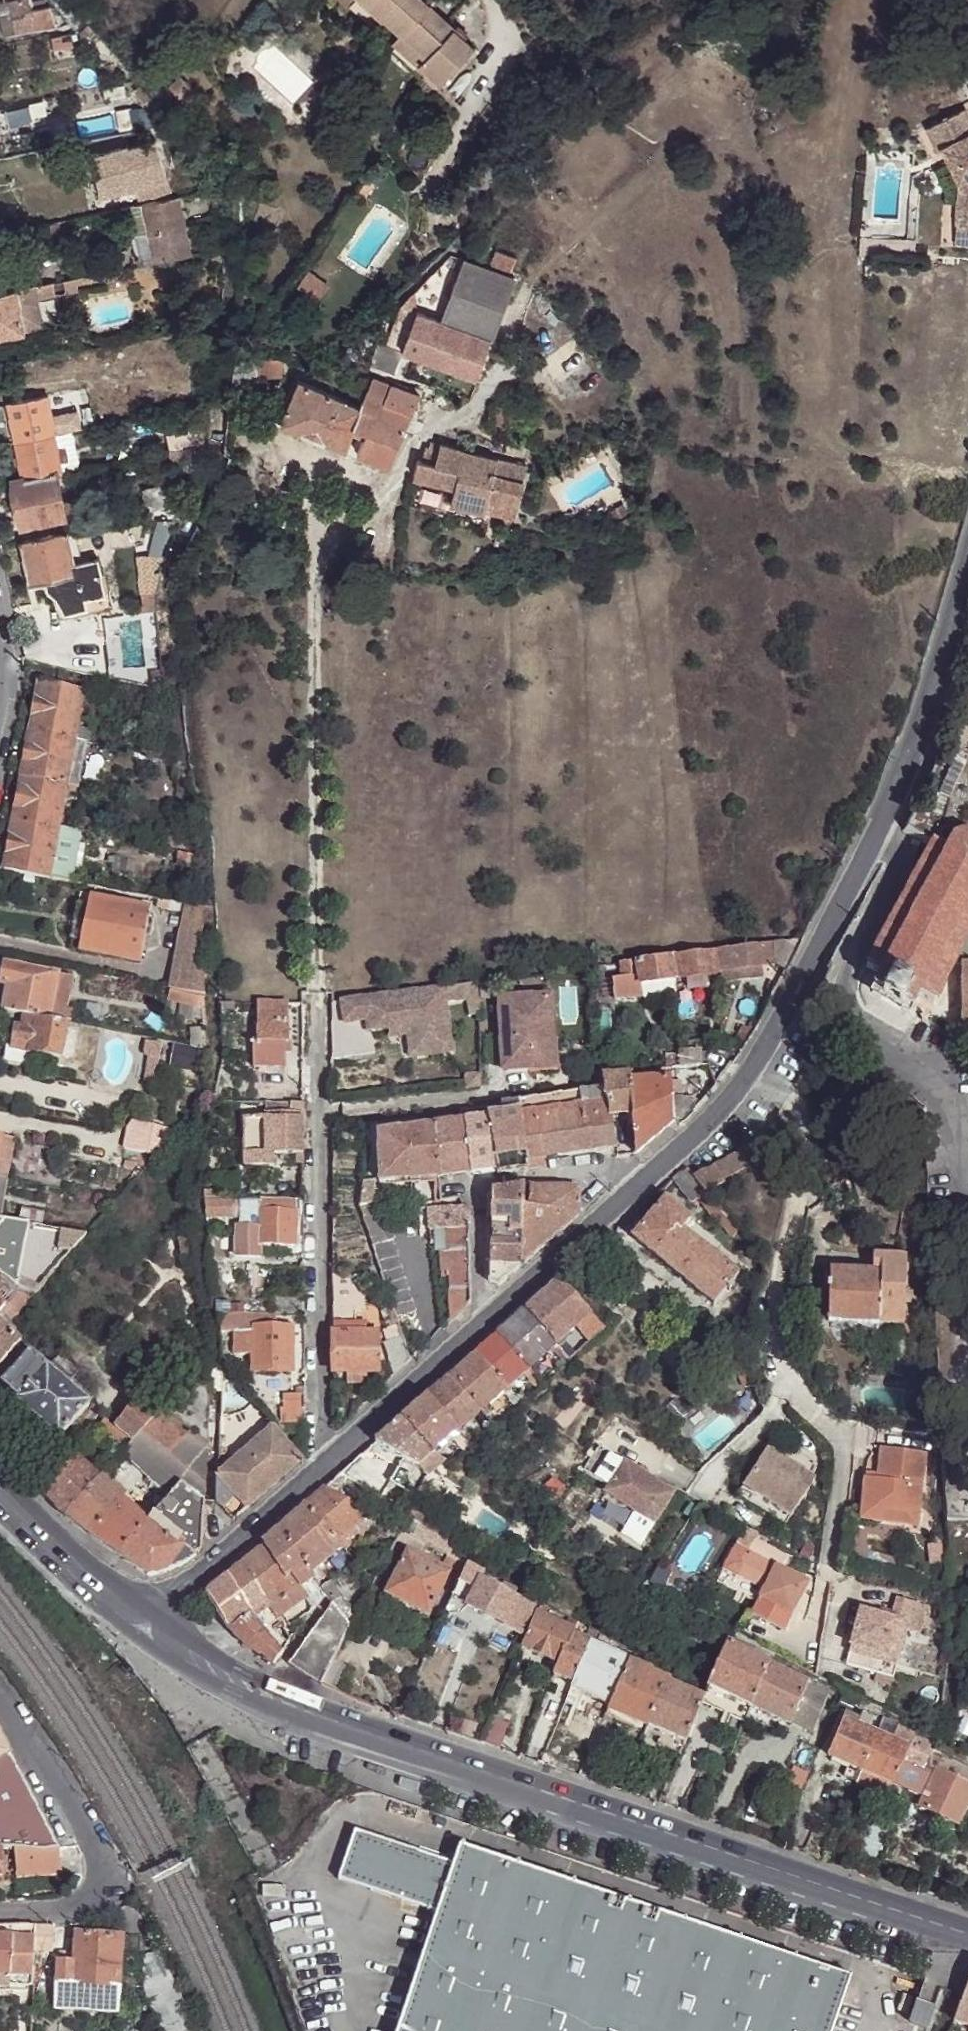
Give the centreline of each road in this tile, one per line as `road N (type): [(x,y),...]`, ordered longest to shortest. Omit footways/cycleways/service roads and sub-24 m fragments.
road 1 (secondary): [(967,1932),(327,1720)]
road 2 (residential): [(324,1463),(317,993)]
road 3 (residential): [(883,839),(904,855),(841,990),(842,1013),(853,1030),(933,1079),(945,1104),(960,1210)]
road 4 (residential): [(645,1184),(759,1068),(883,839)]
road 5 (residential): [(0,1705),(96,1848),(102,1875),(92,1895),(64,1913),(0,1912)]
road 6 (residential): [(645,1184),(603,1169),(489,1184),(480,1195),(483,1326)]
road 7 (residential): [(883,839),(919,759),(967,583)]
road 8 (residential): [(136,1623),(324,1463)]
road 9 (residential): [(483,1326),(645,1184)]
road 10 (secondary): [(136,1623),(166,1647),(327,1720)]
road 11 (residential): [(324,1463),(483,1326)]
road 12 (secondary): [(0,1491),(136,1623)]

